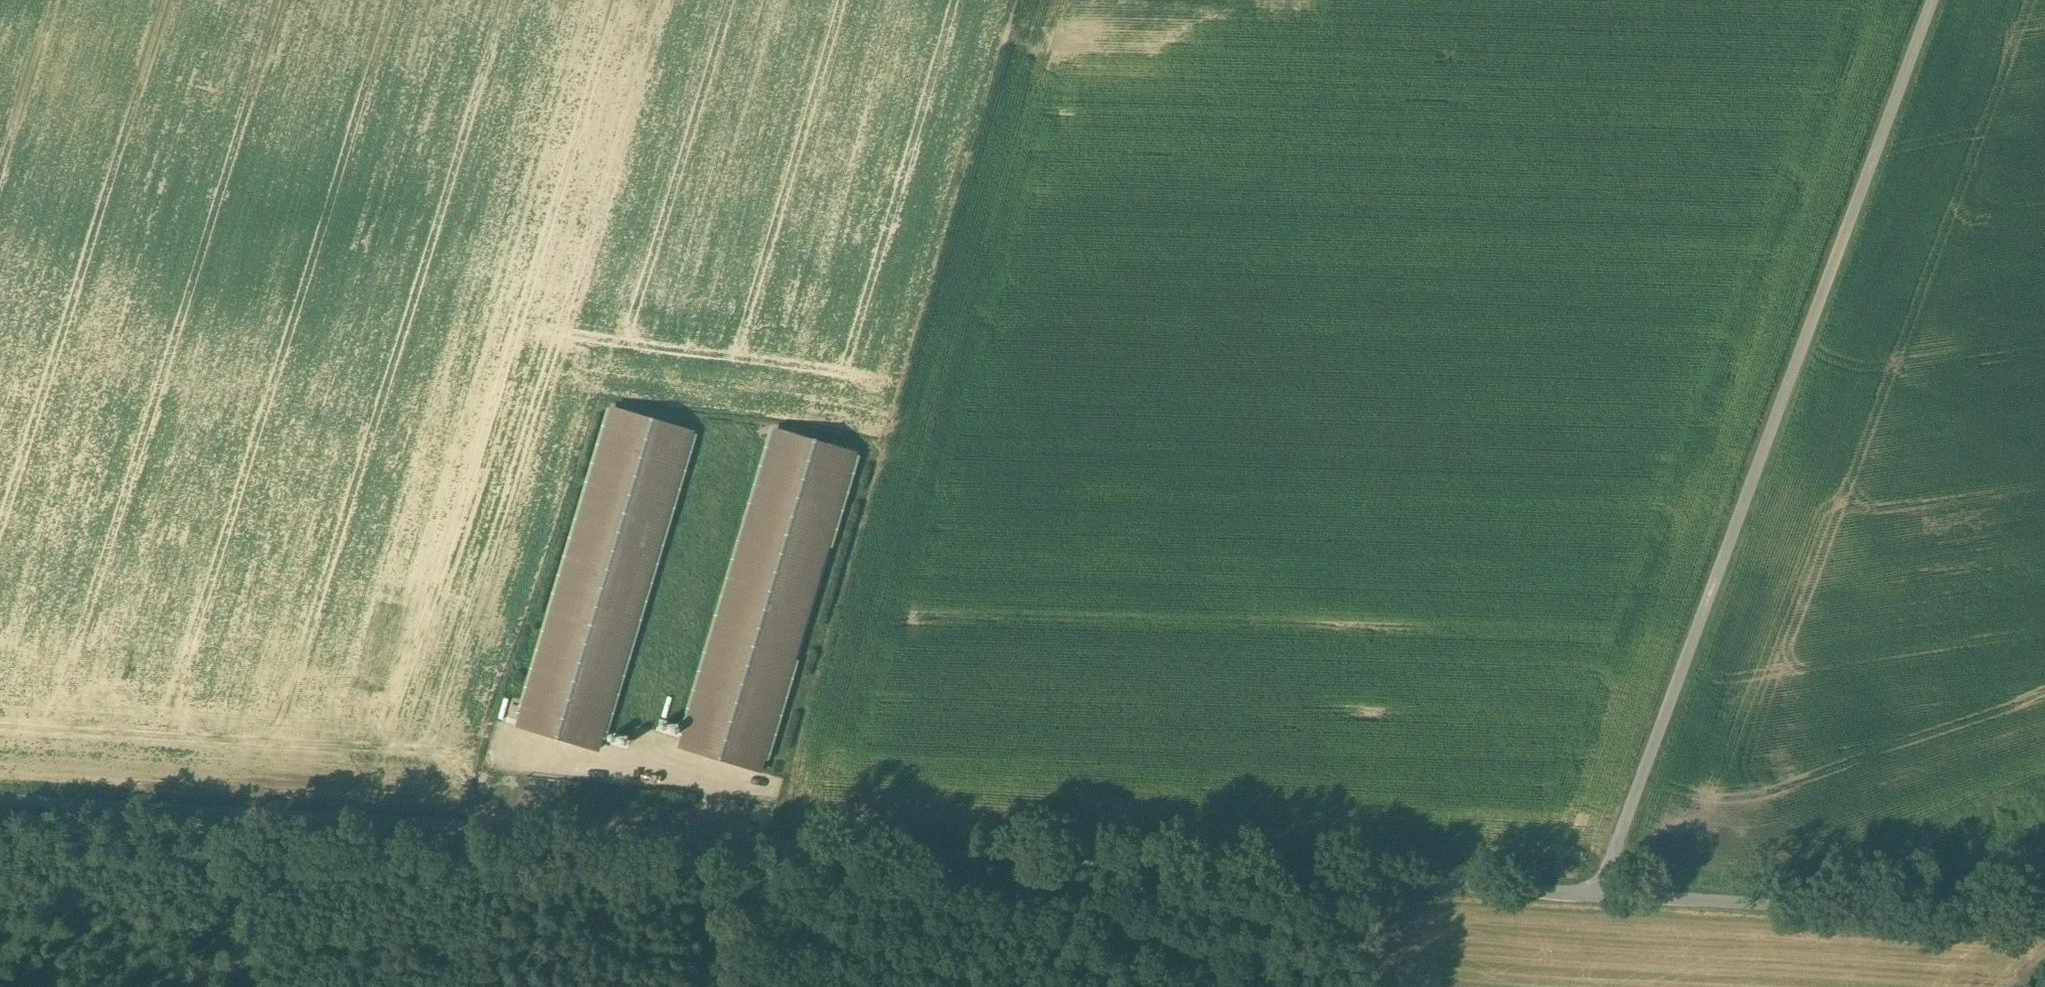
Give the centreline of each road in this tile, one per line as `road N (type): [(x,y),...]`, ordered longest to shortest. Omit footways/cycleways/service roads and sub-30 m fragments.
road 1 (unclassified): [(1611,896),(0,798)]
road 2 (unclassified): [(1931,0),(1613,855),(1611,896)]
road 3 (unclassified): [(2044,920),(1611,896)]

